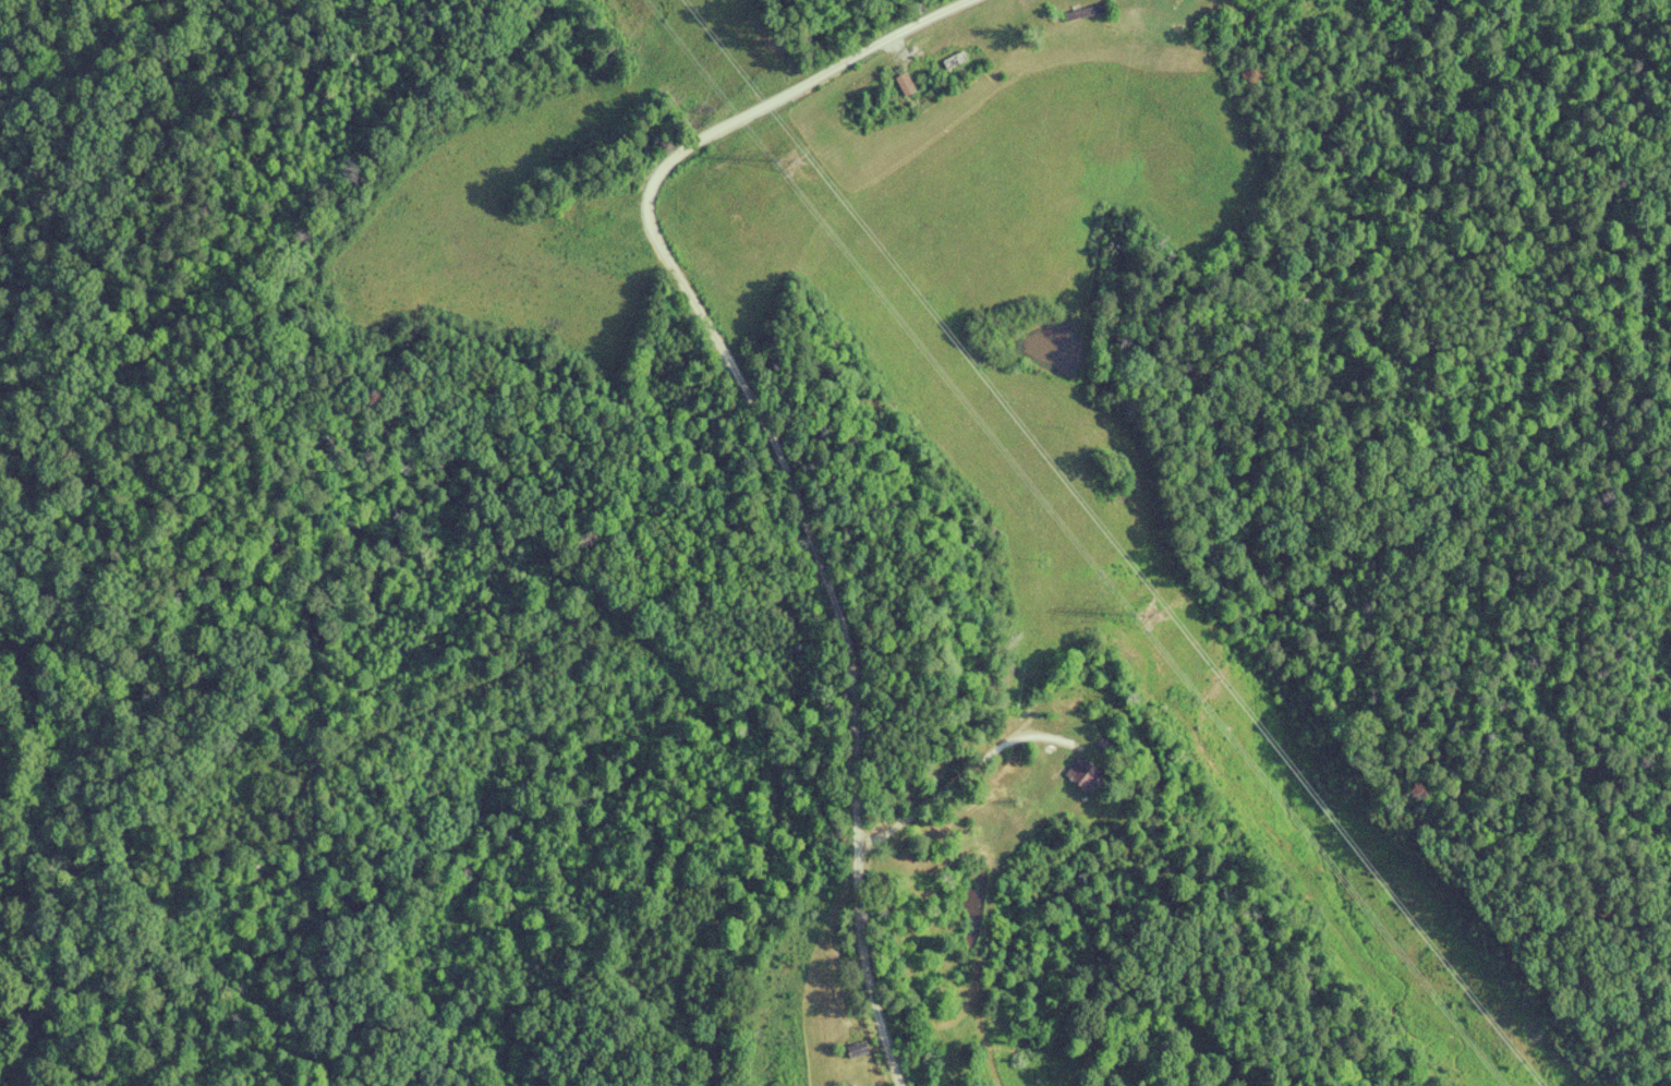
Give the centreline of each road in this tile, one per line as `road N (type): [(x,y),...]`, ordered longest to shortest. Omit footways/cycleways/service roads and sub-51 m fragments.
road 1 (residential): [(895,1085),(880,1048),(811,558),(646,239),(653,173),(736,107),(991,0)]

